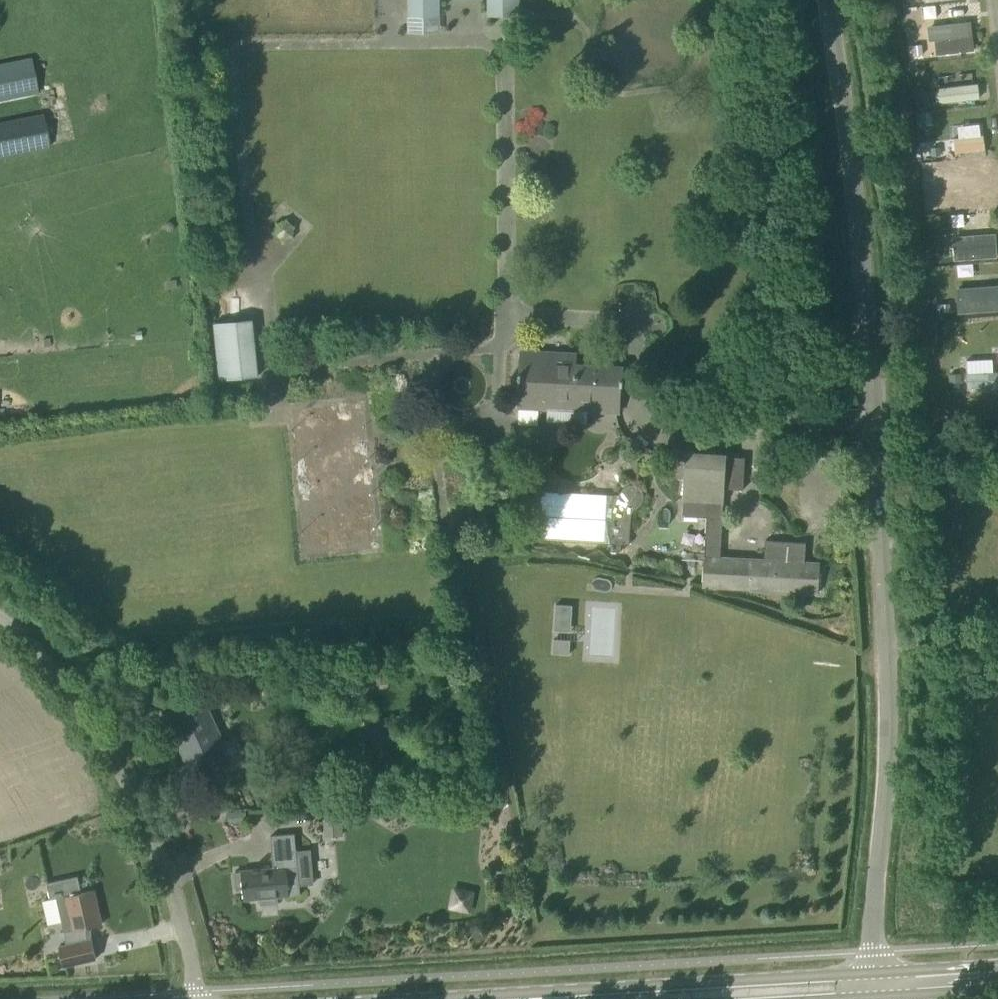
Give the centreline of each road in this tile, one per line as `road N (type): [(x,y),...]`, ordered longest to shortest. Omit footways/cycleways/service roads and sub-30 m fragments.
road 1 (unclassified): [(878,984),(887,652),(881,483),(851,148),(827,0)]
road 2 (unclassified): [(197,998),(184,927),(132,796),(64,680),(0,624)]
road 3 (secondary): [(577,998),(878,984)]
road 4 (secondary): [(878,984),(997,975)]

